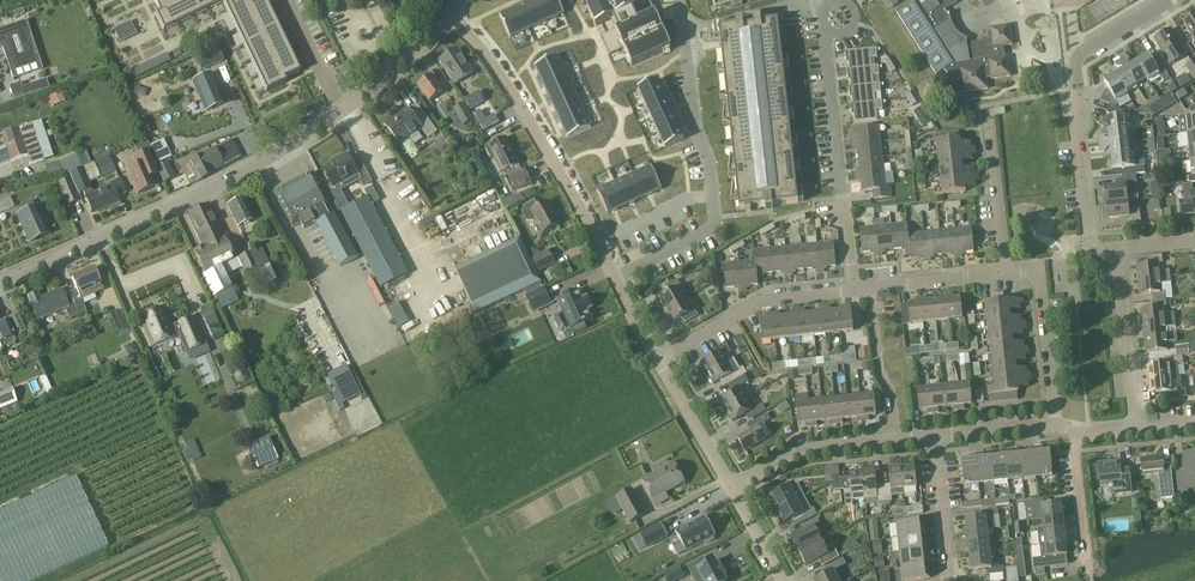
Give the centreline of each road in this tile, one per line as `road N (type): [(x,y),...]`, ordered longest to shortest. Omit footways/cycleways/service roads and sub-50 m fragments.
road 1 (tertiary): [(0,281),(240,173),(322,128),(450,15)]
road 2 (residential): [(615,279),(715,226),(683,0)]
road 3 (residential): [(1116,249),(1099,251),(1088,240),(1077,58),(1167,0)]
road 4 (residential): [(615,279),(504,79),(450,15)]
road 5 (residential): [(854,290),(825,45)]
road 6 (residential): [(655,360),(764,300),(854,290)]
road 7 (residential): [(1055,427),(1038,271),(1005,275)]
road 8 (residential): [(1135,430),(1116,249)]
road 9 (residential): [(898,443),(798,453),(731,486)]
road 10 (residential): [(898,443),(893,397),(876,358),(869,289)]
road 11 (residential): [(1005,275),(989,123)]
road 12 (residential): [(731,486),(655,360)]
road 13 (residential): [(1091,580),(1075,436)]
road 14 (residential): [(949,580),(936,440)]
road 15 (residential): [(869,289),(1005,275)]

